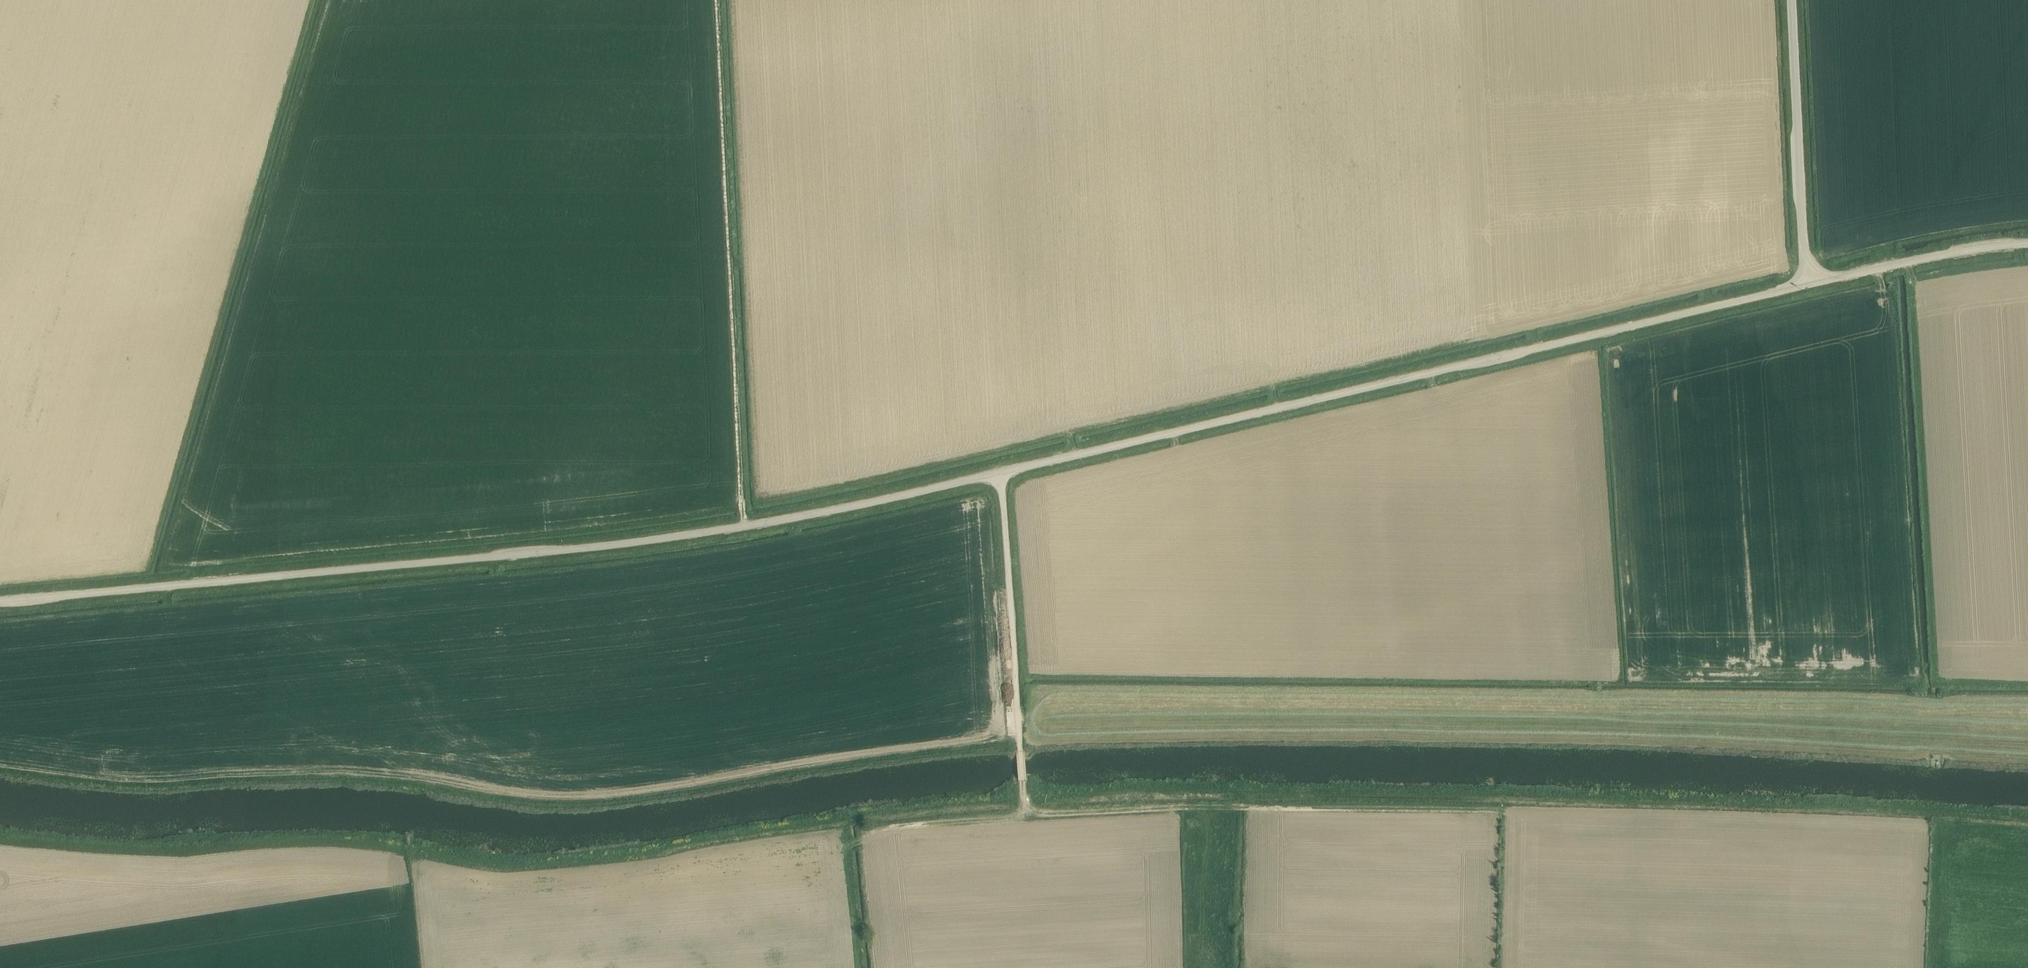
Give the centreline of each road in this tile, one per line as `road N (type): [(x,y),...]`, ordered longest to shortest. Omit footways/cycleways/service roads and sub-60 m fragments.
road 1 (unclassified): [(0,604),(707,535),(1000,475)]
road 2 (unclassified): [(1000,475),(1811,283)]
road 3 (track): [(745,528),(718,0)]
road 4 (unclassified): [(1024,791),(1000,475)]
road 5 (unclassified): [(1792,0),(1811,283)]
road 6 (unclassified): [(1811,283),(2027,246)]

